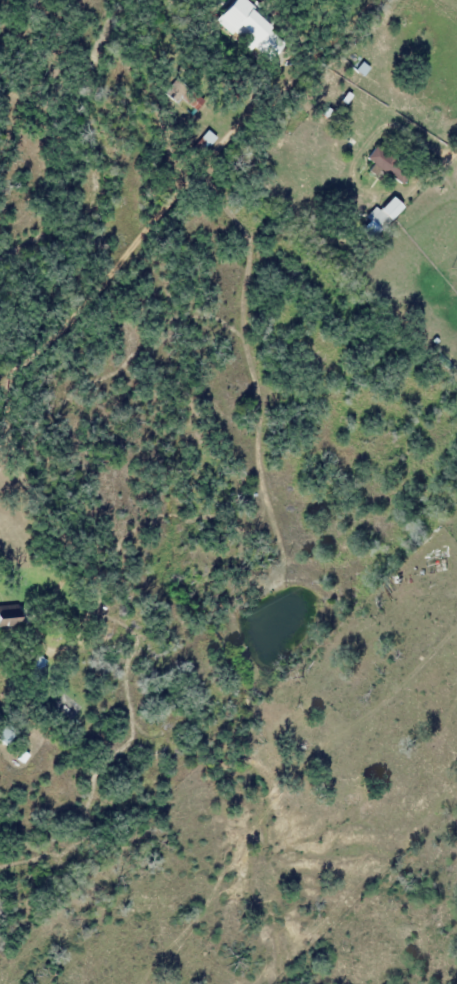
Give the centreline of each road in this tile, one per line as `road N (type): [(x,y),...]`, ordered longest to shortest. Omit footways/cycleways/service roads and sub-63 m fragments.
road 1 (track): [(264,983),(317,931),(379,837),(401,841),(456,793)]

